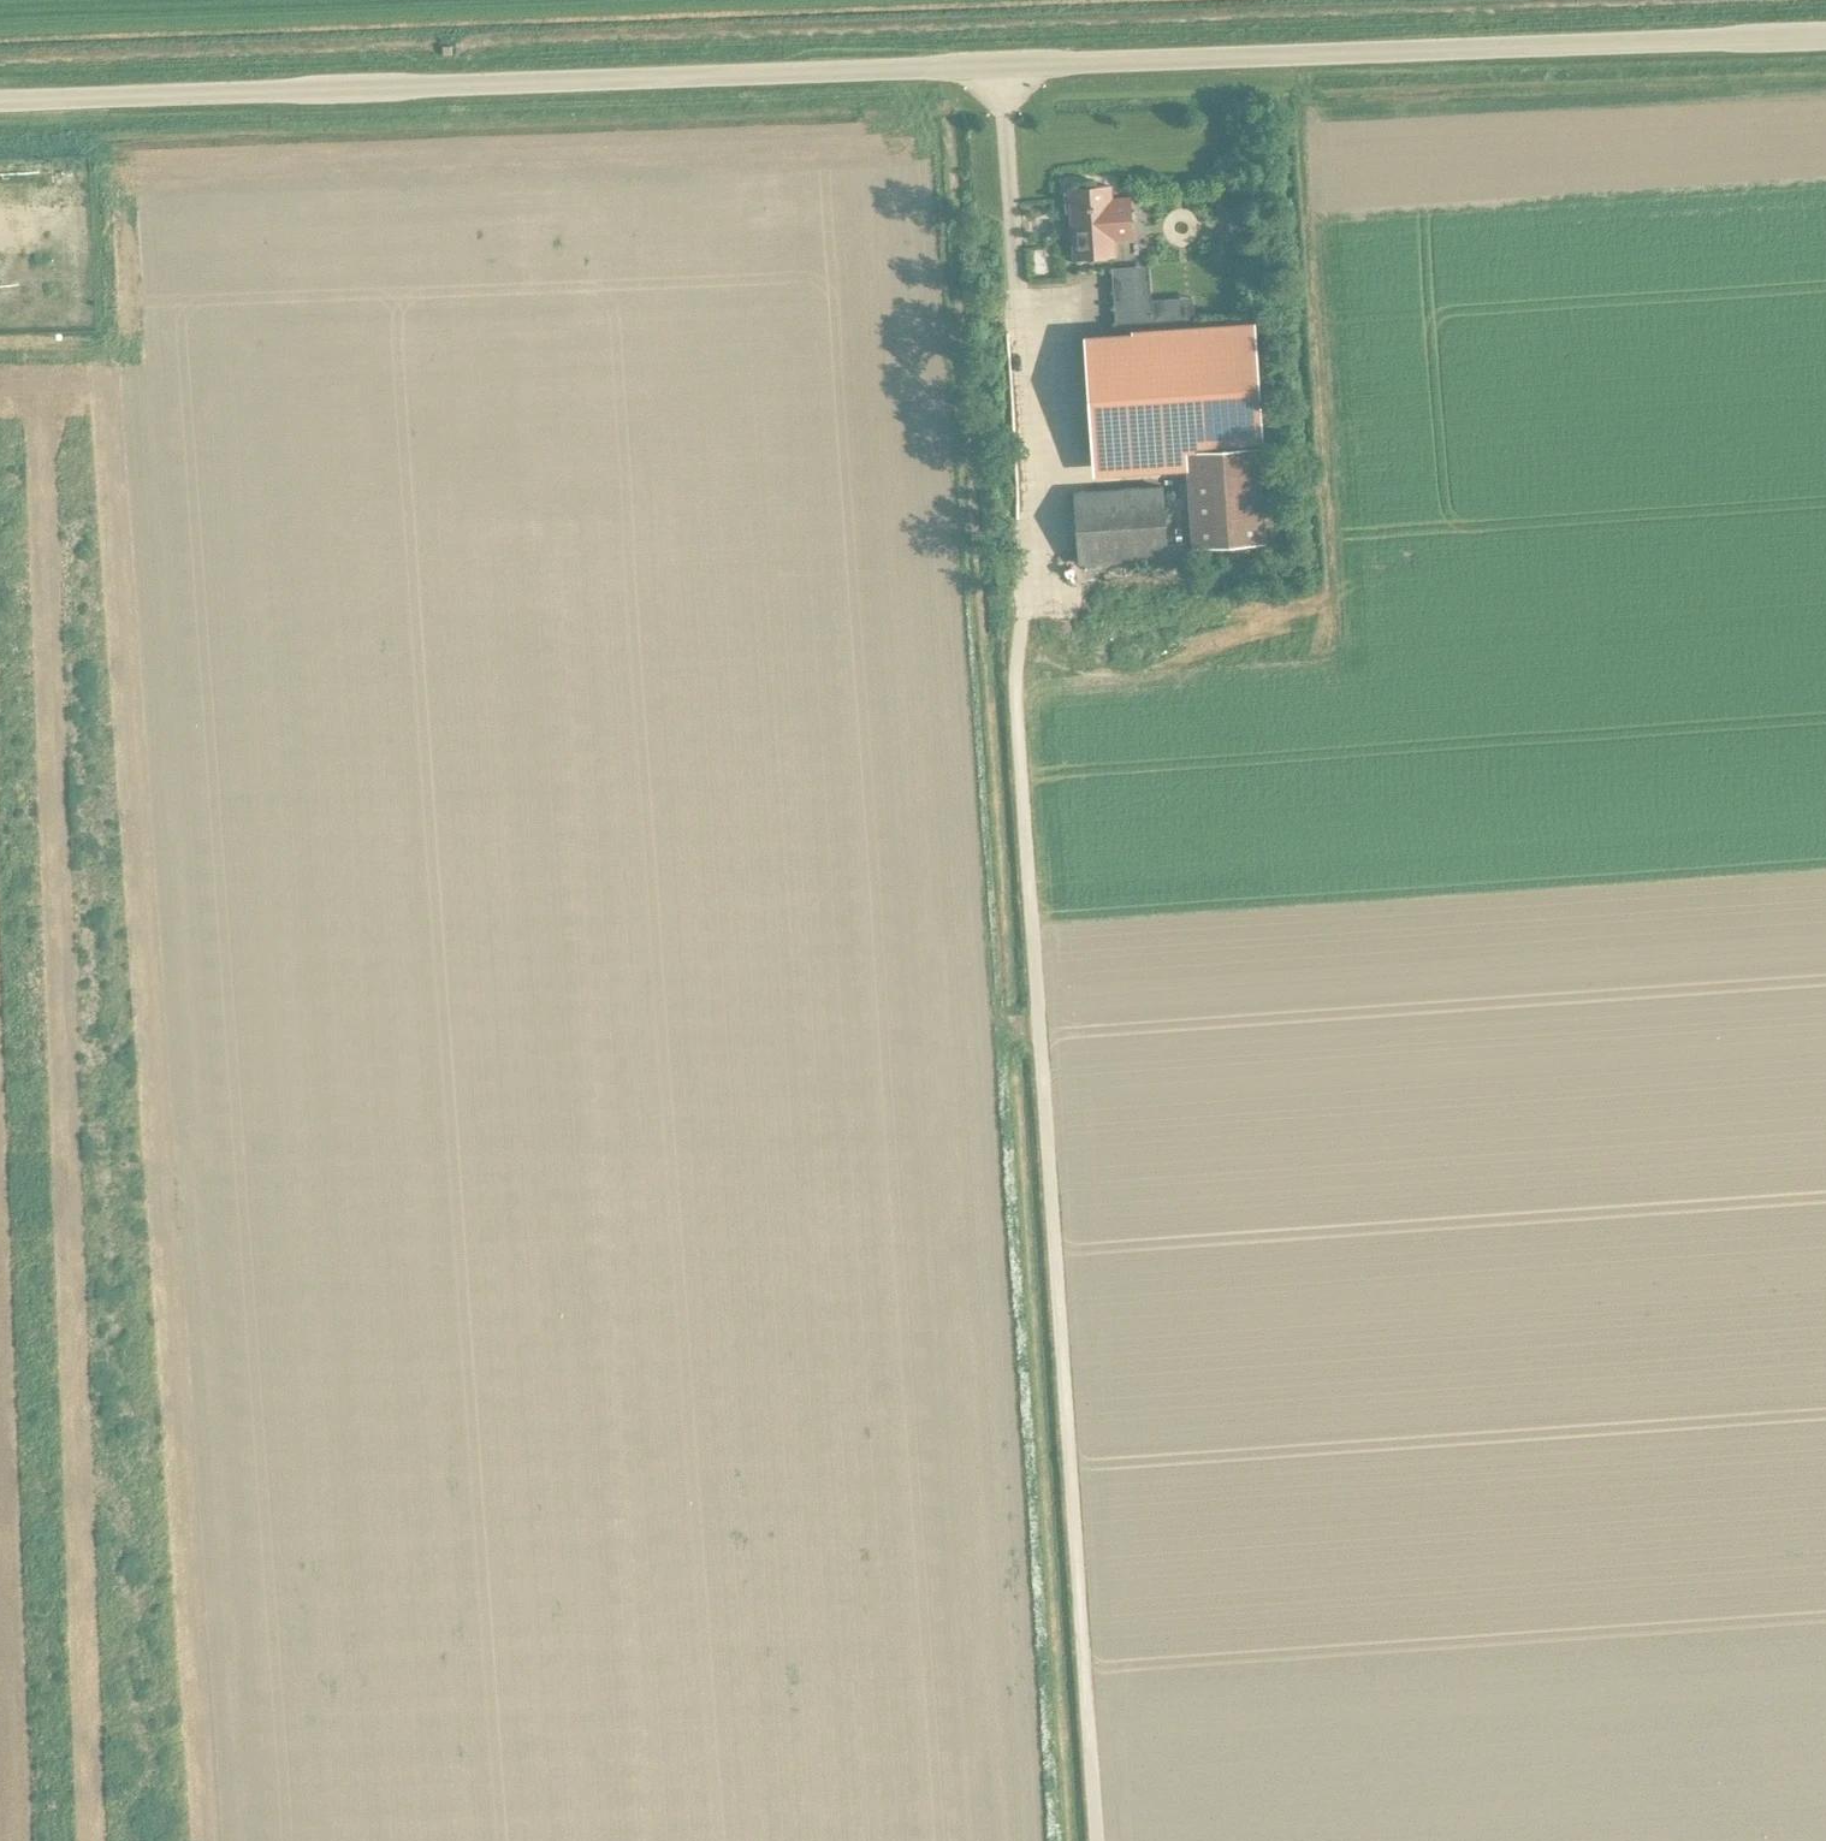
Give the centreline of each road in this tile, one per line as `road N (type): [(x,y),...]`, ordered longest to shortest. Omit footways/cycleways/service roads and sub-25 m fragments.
road 1 (unclassified): [(0,104),(1825,38)]

